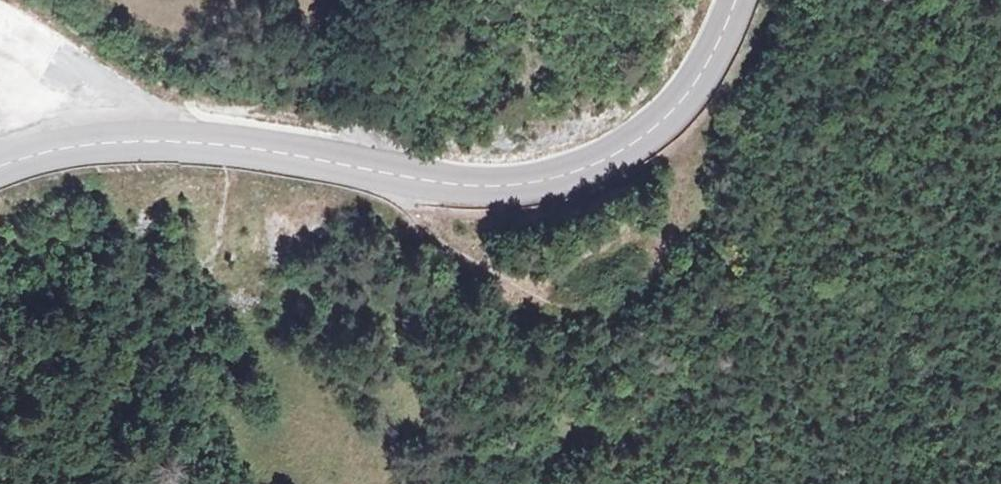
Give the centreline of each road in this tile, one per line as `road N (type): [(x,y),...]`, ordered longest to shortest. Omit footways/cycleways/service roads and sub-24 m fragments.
road 1 (tertiary): [(736,0),(710,64),(656,131),(598,169),(554,183),(437,185),(261,150),(147,139),(60,149),(0,167)]
road 2 (track): [(324,163),(546,307),(573,282),(625,257)]

